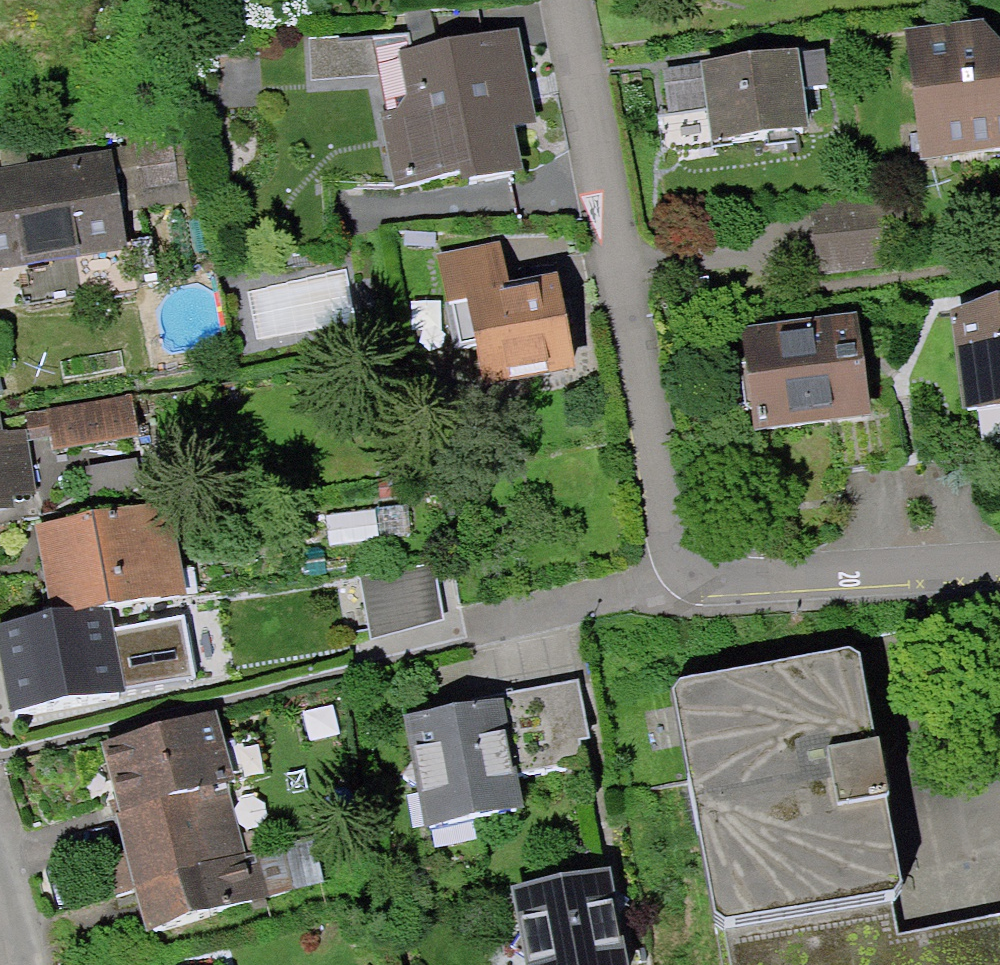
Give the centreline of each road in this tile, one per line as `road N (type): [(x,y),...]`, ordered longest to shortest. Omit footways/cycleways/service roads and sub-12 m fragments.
road 1 (residential): [(582,0),(656,584)]
road 2 (residential): [(999,559),(656,584)]

